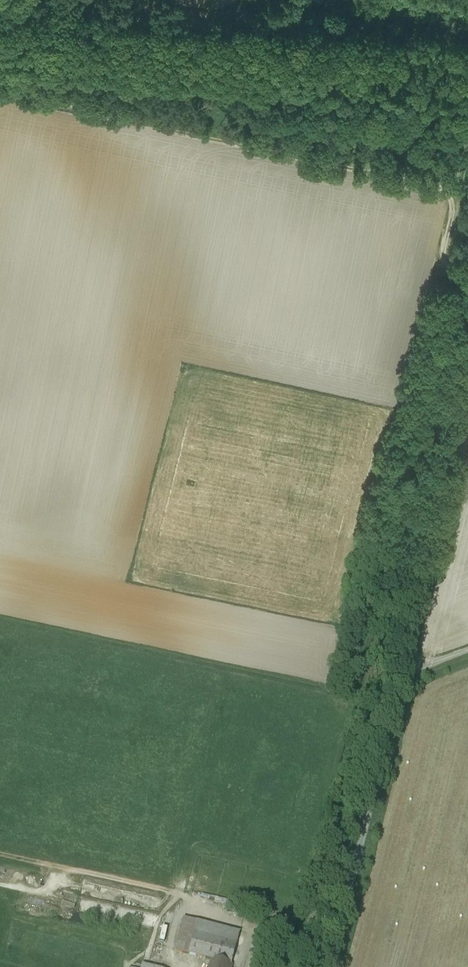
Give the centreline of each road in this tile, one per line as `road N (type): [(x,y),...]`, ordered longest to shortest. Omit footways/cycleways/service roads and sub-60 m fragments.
road 1 (track): [(467,275),(438,268),(458,192),(0,94)]
road 2 (unclassified): [(328,966),(467,430)]
road 3 (track): [(0,852),(238,905),(254,941)]
road 4 (track): [(396,708),(330,693),(353,609)]

